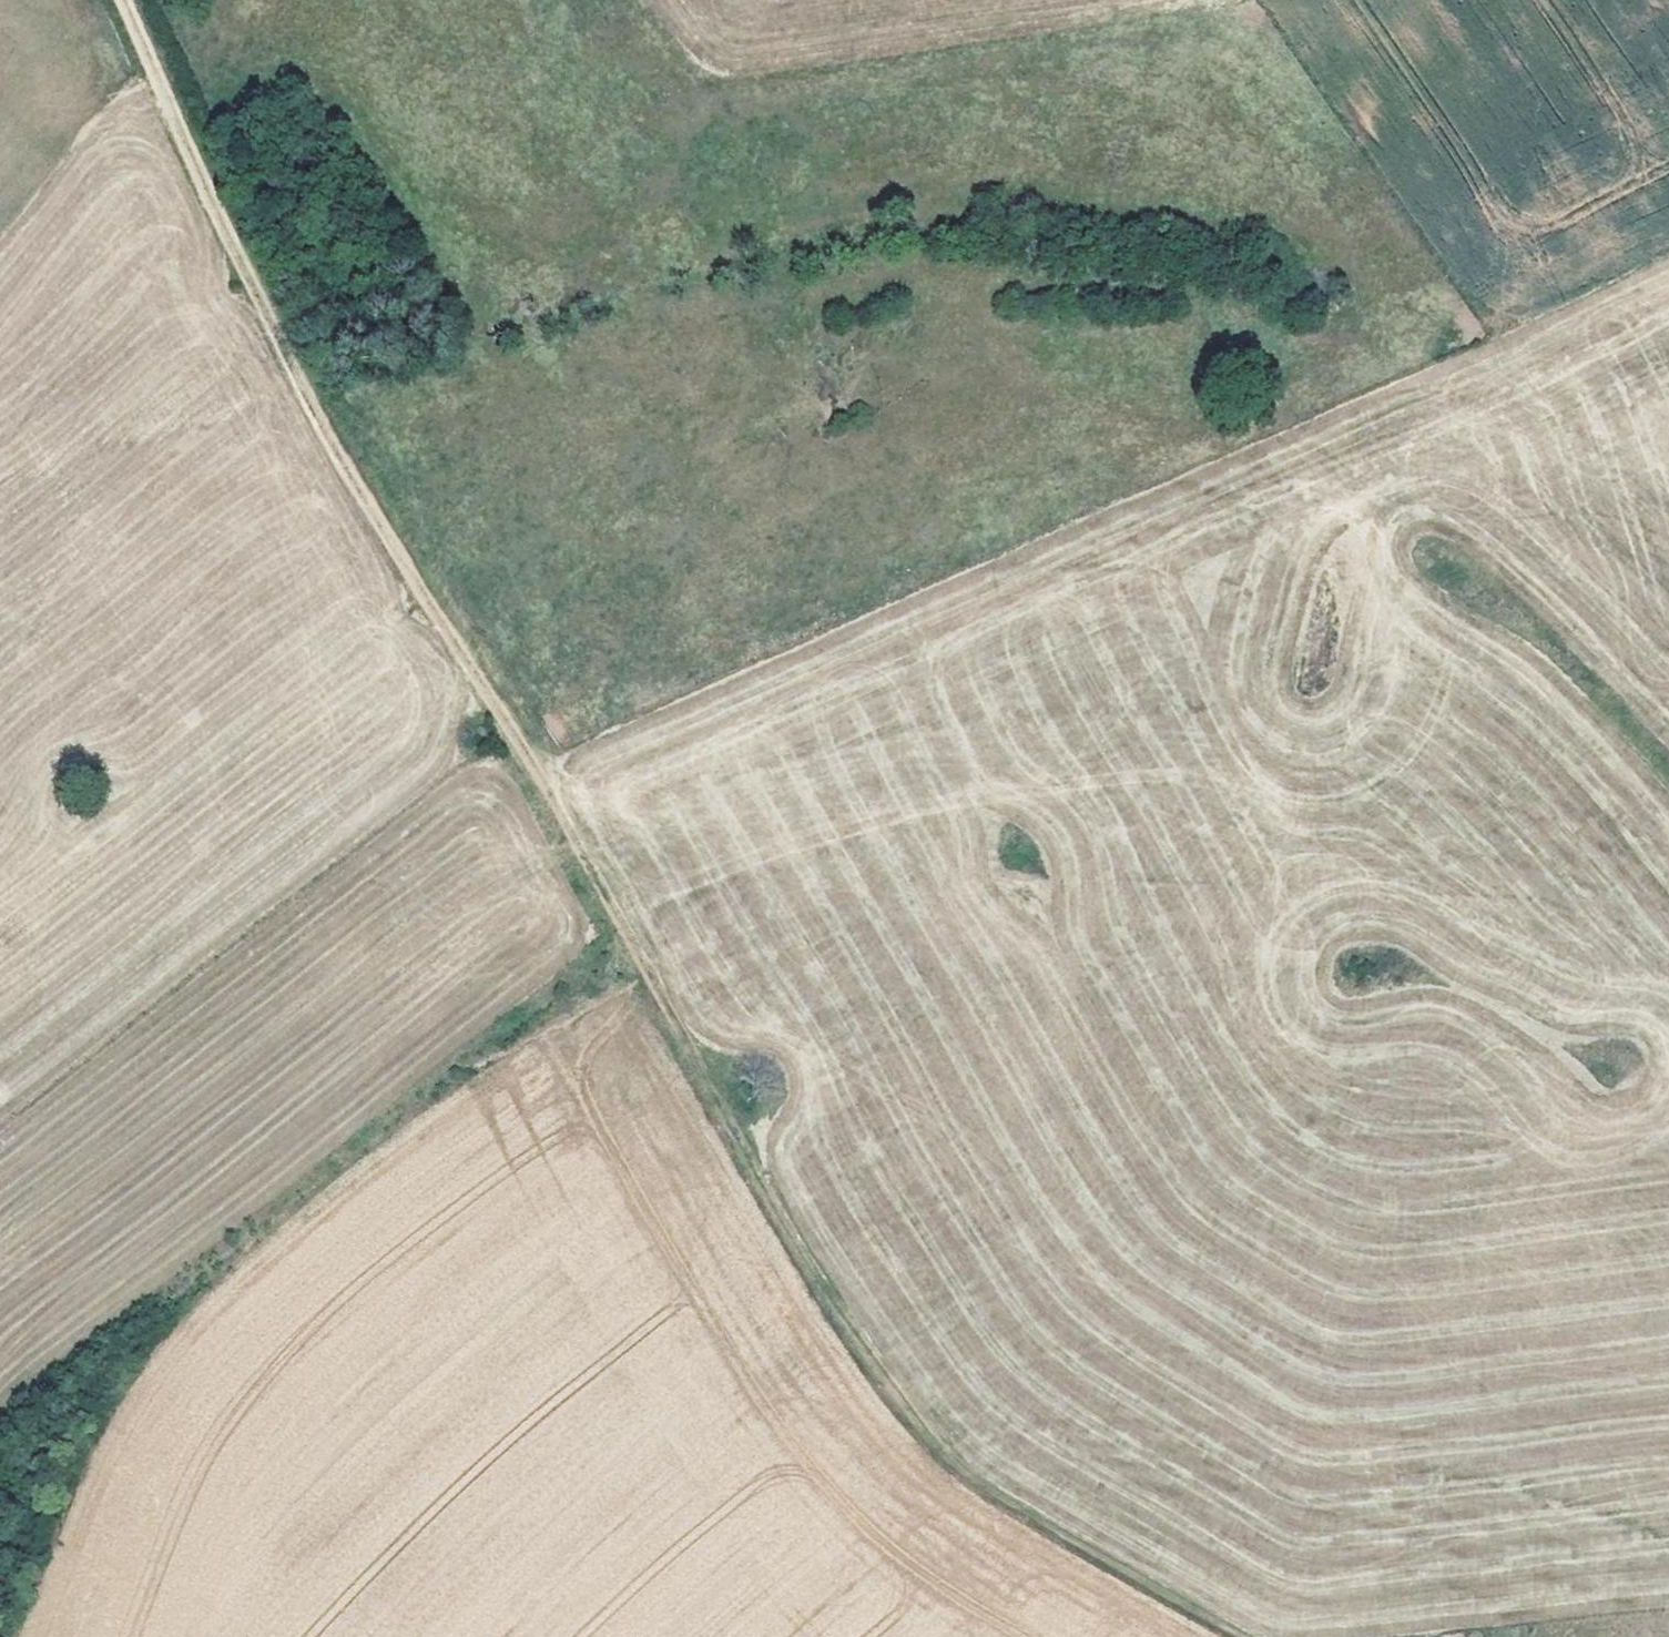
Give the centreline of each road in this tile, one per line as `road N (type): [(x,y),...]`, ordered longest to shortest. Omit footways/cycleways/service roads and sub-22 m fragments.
road 1 (track): [(115,0),(222,244),(410,586),(937,1434),(973,1473),(1263,1636)]

